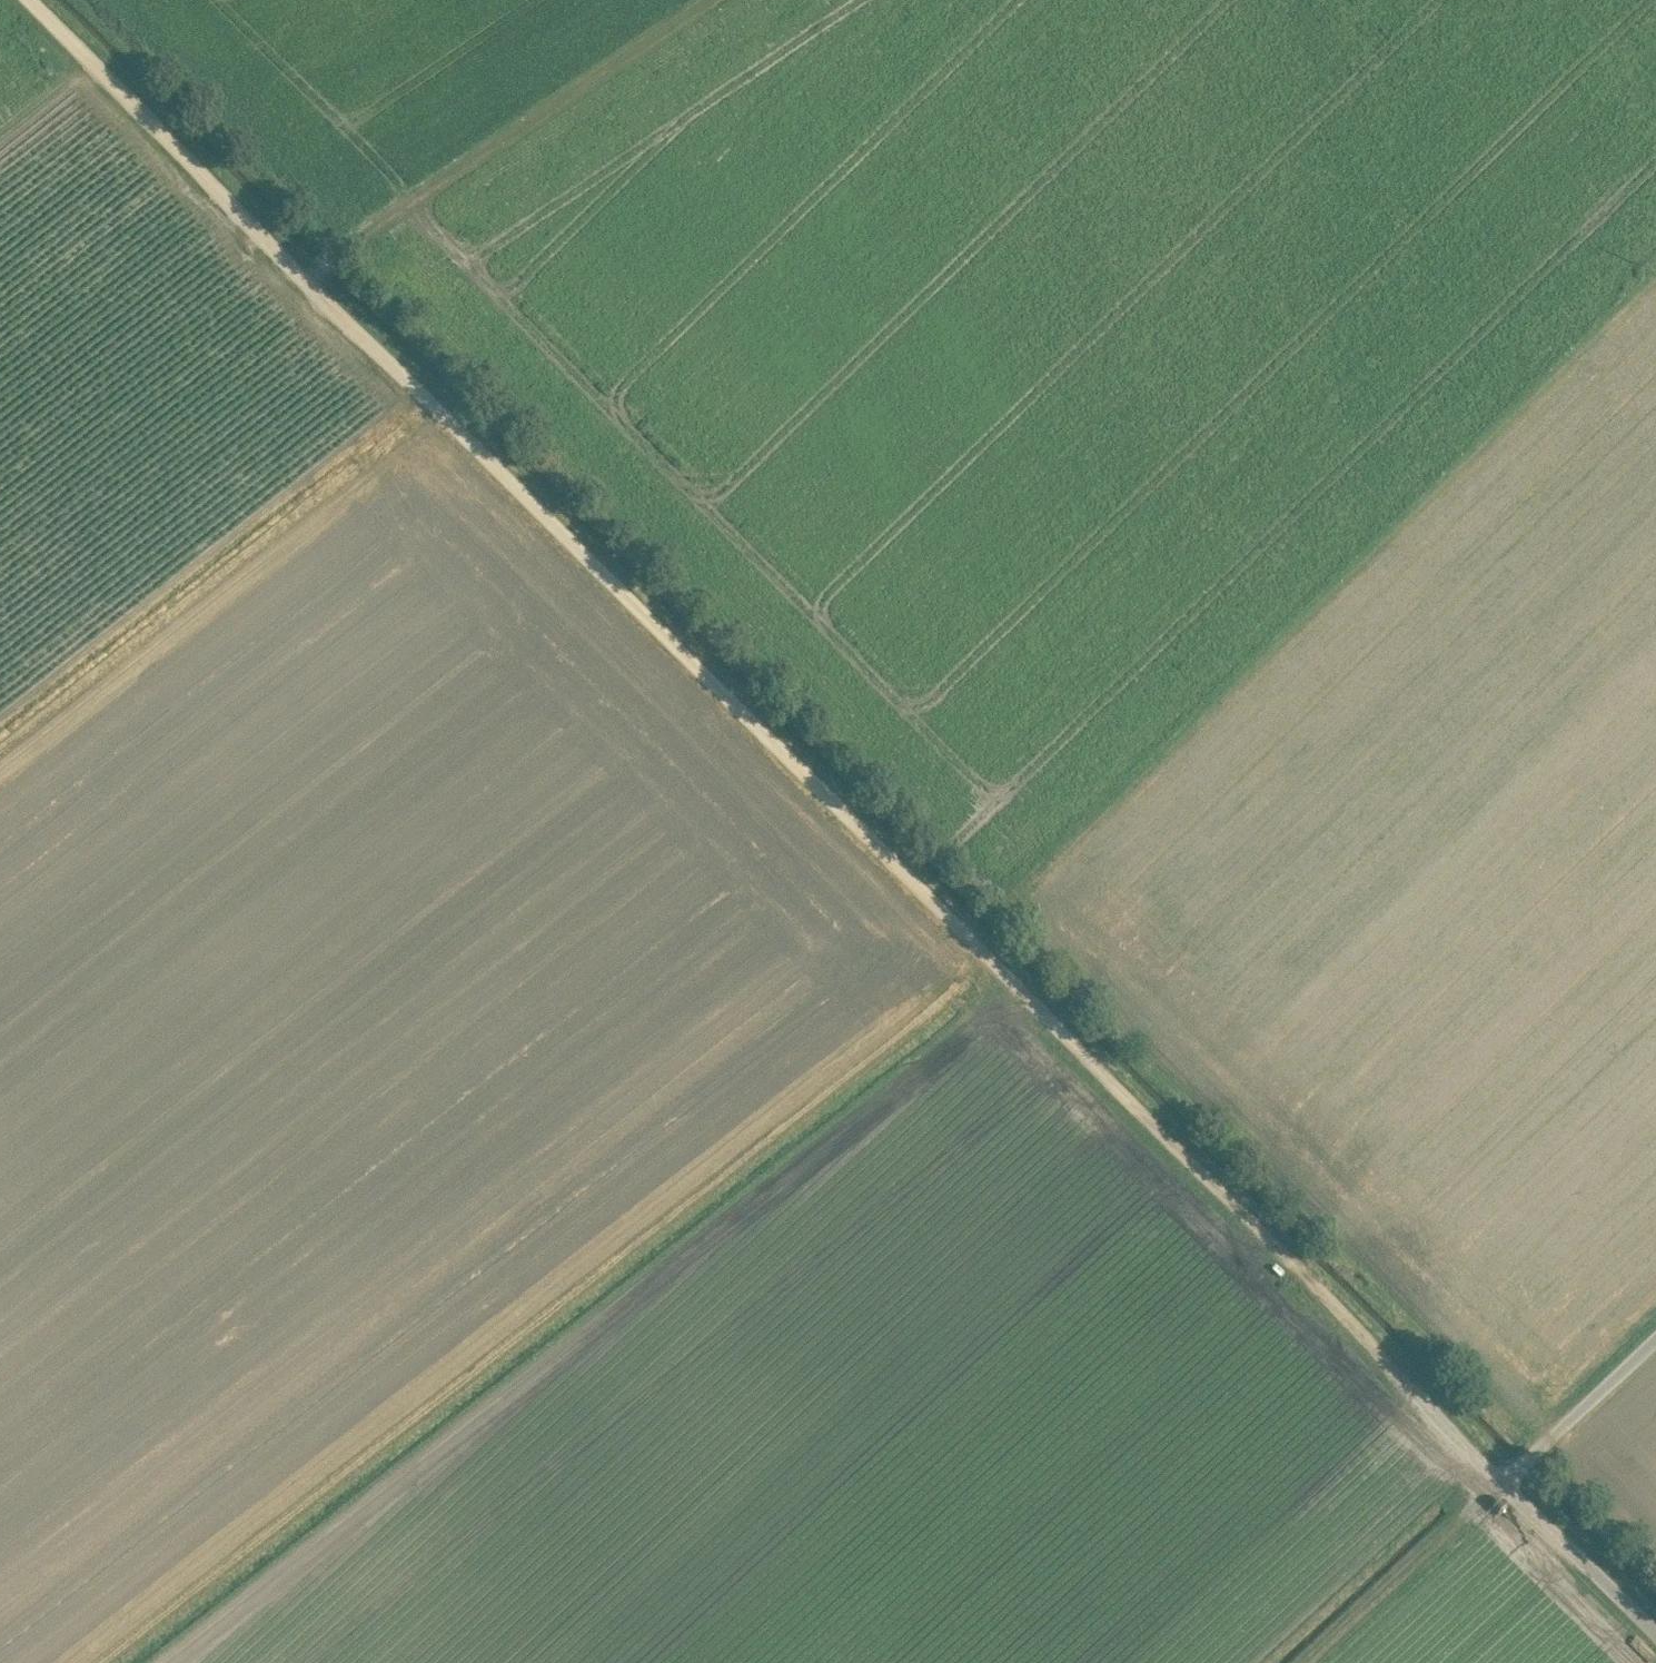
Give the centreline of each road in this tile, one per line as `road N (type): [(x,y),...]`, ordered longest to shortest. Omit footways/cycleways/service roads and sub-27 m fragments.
road 1 (track): [(32,0),(1427,1403)]
road 2 (track): [(312,281),(723,0)]
road 3 (unclassified): [(1427,1403),(1655,1633)]
road 4 (track): [(1506,1482),(1655,1343)]

